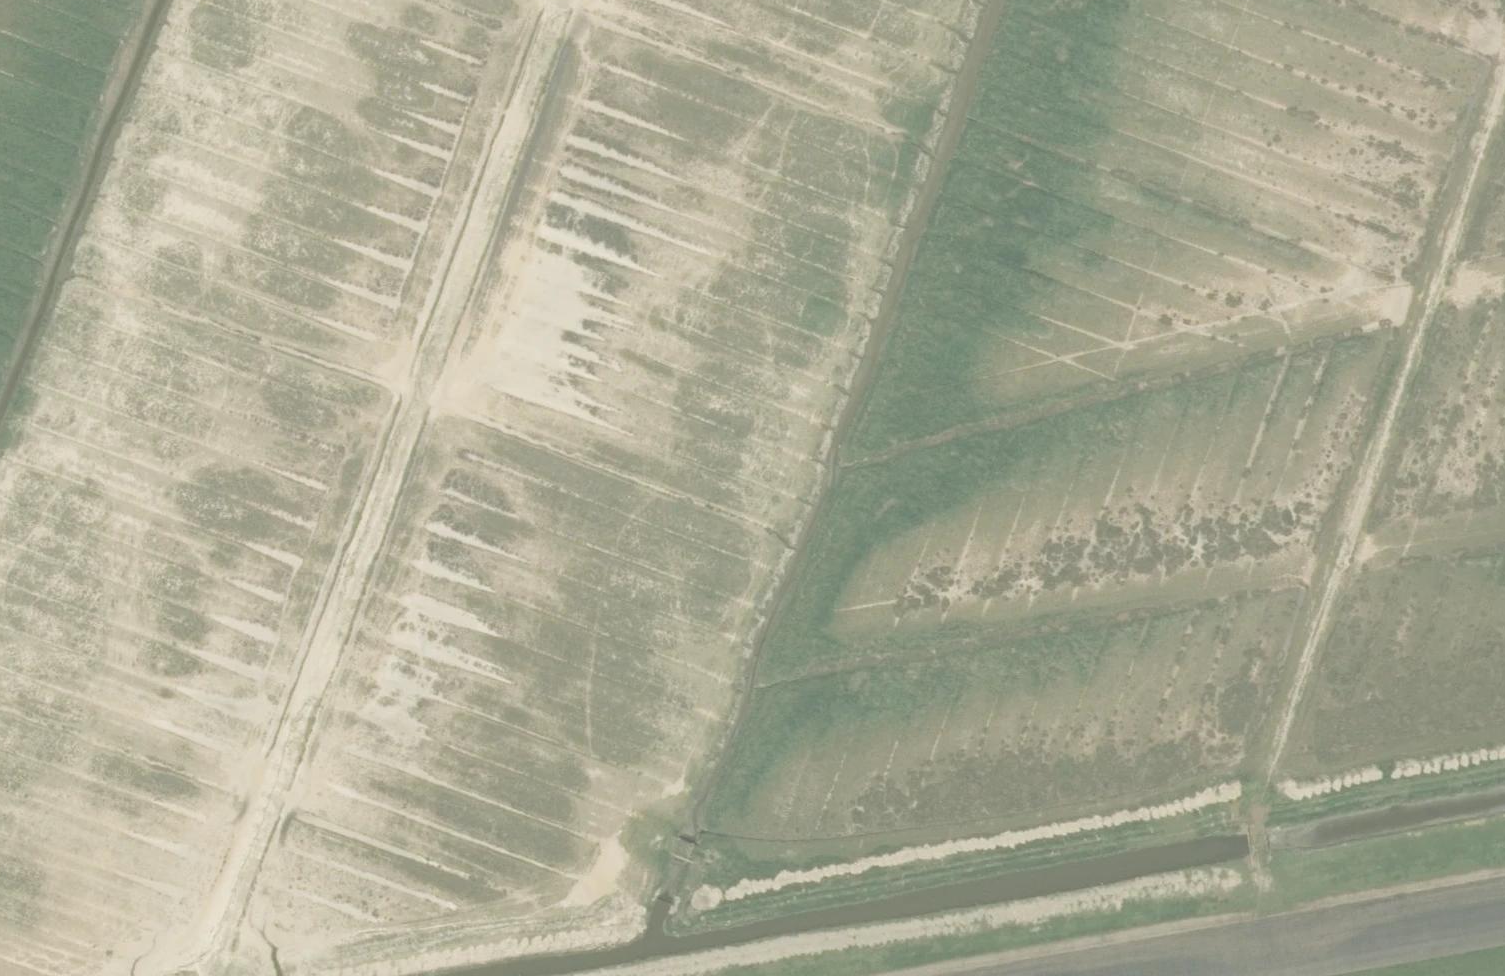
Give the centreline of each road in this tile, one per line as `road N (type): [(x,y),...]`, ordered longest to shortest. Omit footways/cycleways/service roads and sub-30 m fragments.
road 1 (track): [(1267,975),(1504,935)]

